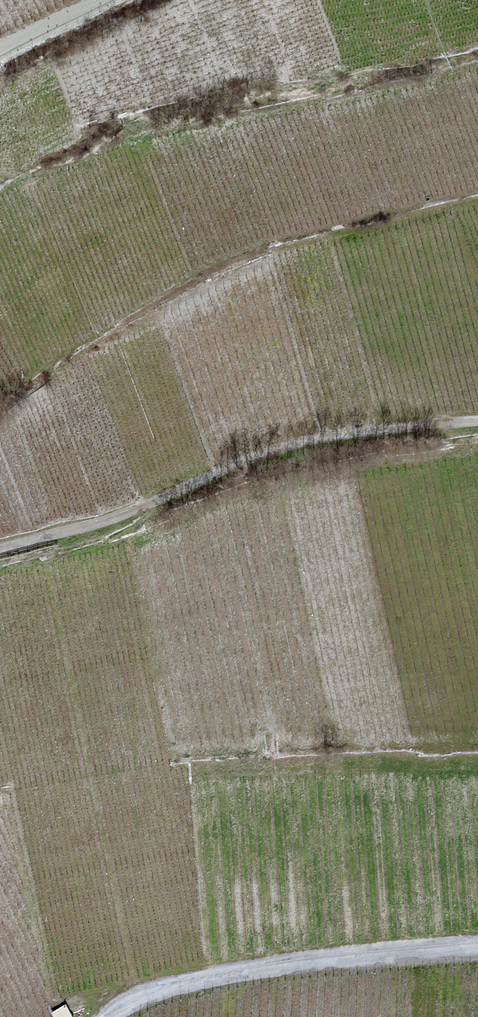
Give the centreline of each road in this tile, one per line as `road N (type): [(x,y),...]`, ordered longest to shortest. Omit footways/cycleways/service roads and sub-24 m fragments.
road 1 (unclassified): [(477,424),(430,423),(313,444),(226,467),(126,518),(0,550)]
road 2 (unclassified): [(477,948),(243,972),(138,999),(109,1016)]

